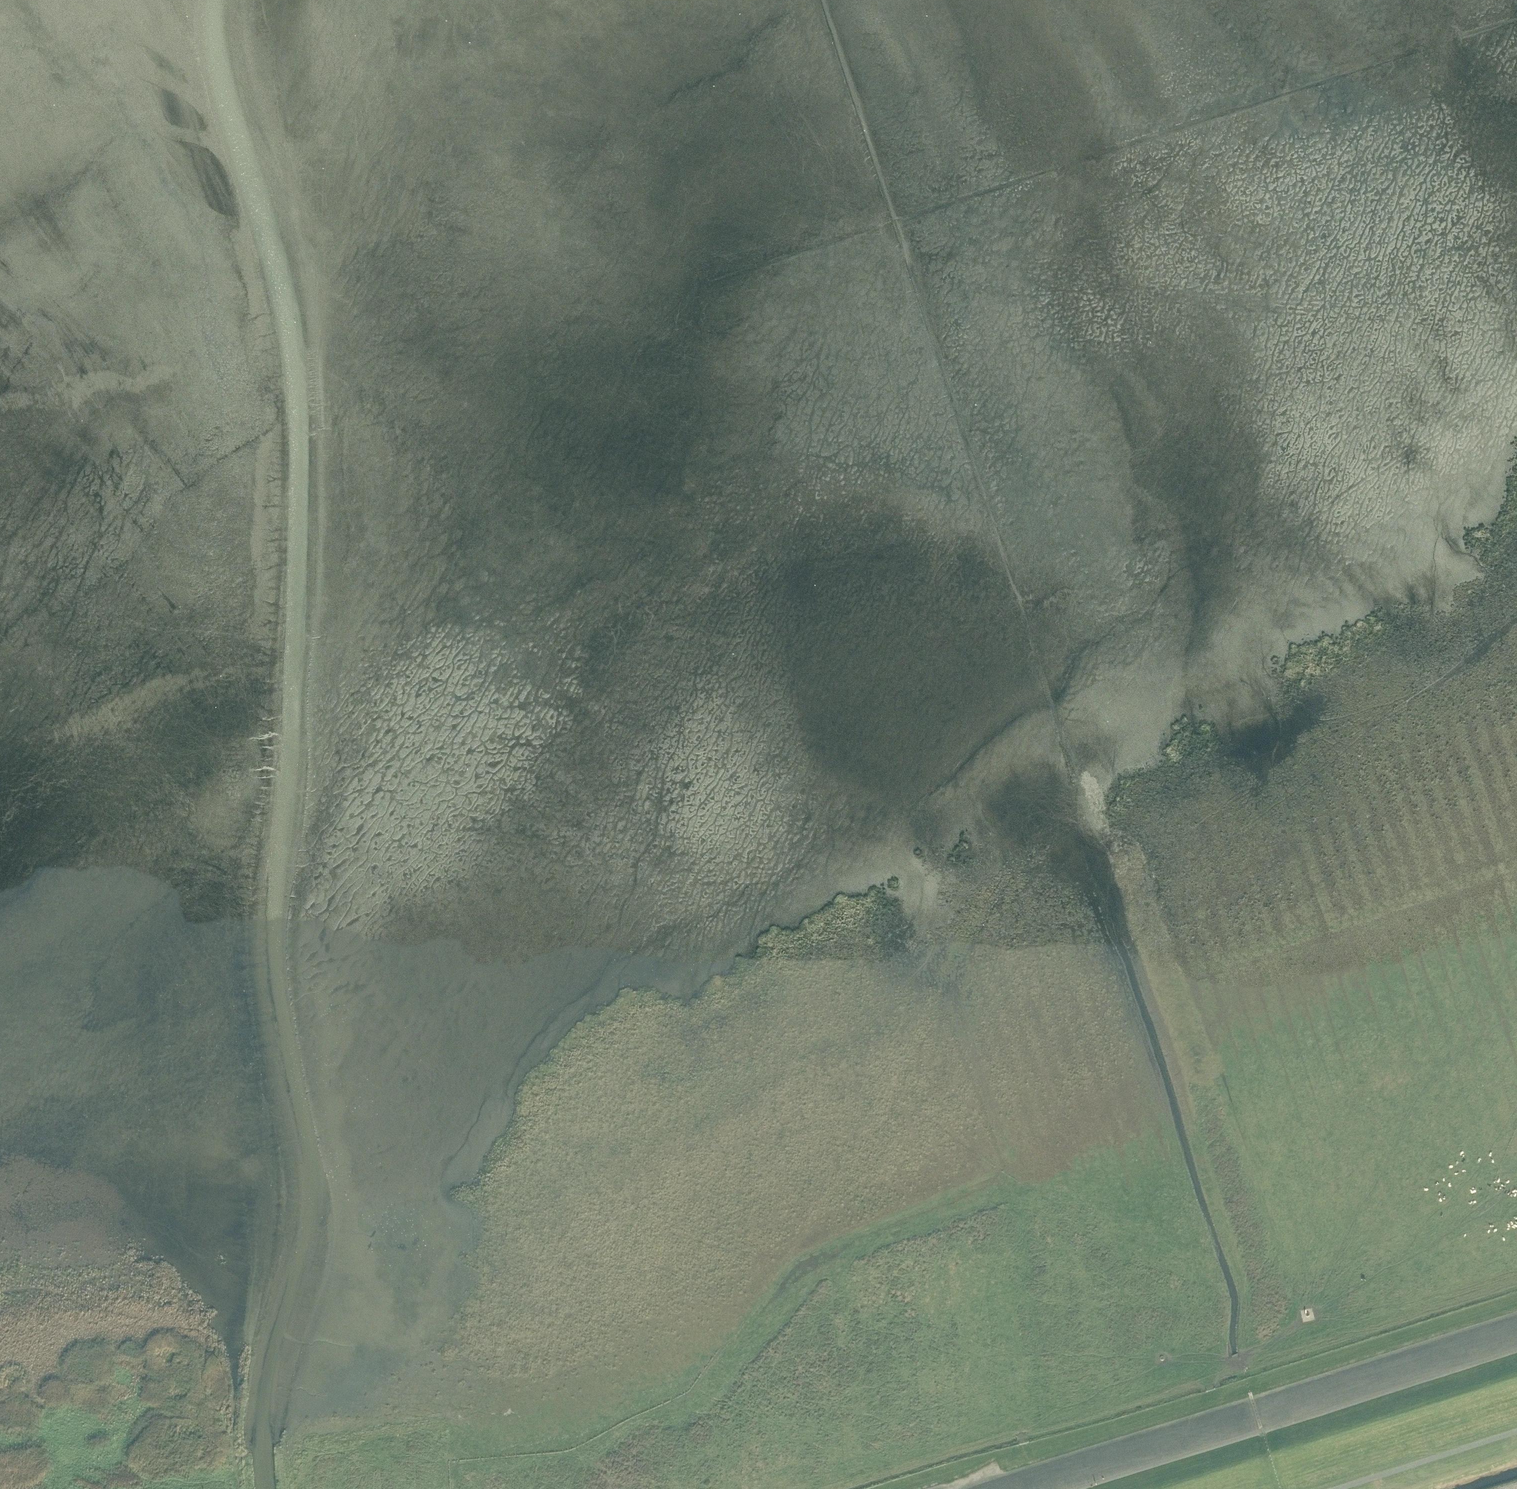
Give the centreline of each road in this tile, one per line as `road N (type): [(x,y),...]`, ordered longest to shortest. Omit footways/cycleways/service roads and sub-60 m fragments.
road 1 (unclassified): [(1339,1488),(1516,1432)]

